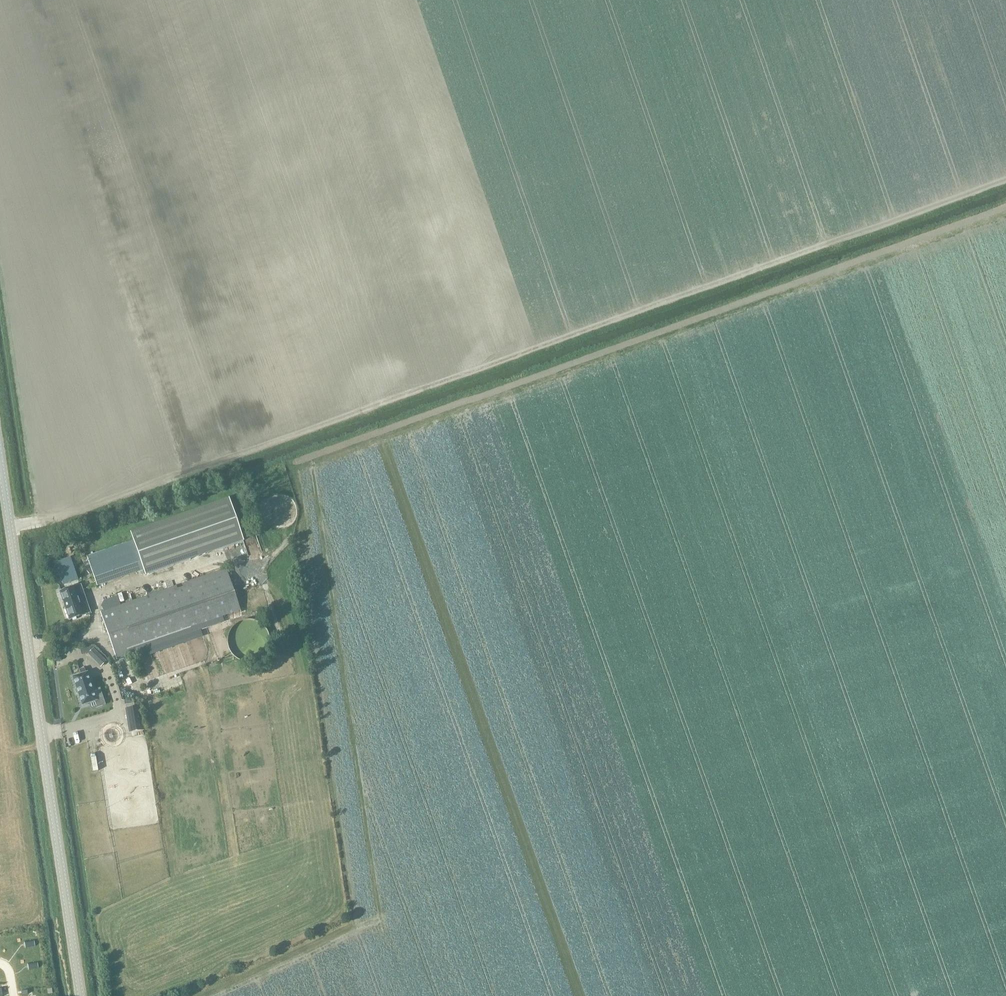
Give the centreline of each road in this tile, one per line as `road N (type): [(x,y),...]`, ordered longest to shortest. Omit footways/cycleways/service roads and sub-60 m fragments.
road 1 (unclassified): [(81,995),(0,461)]

